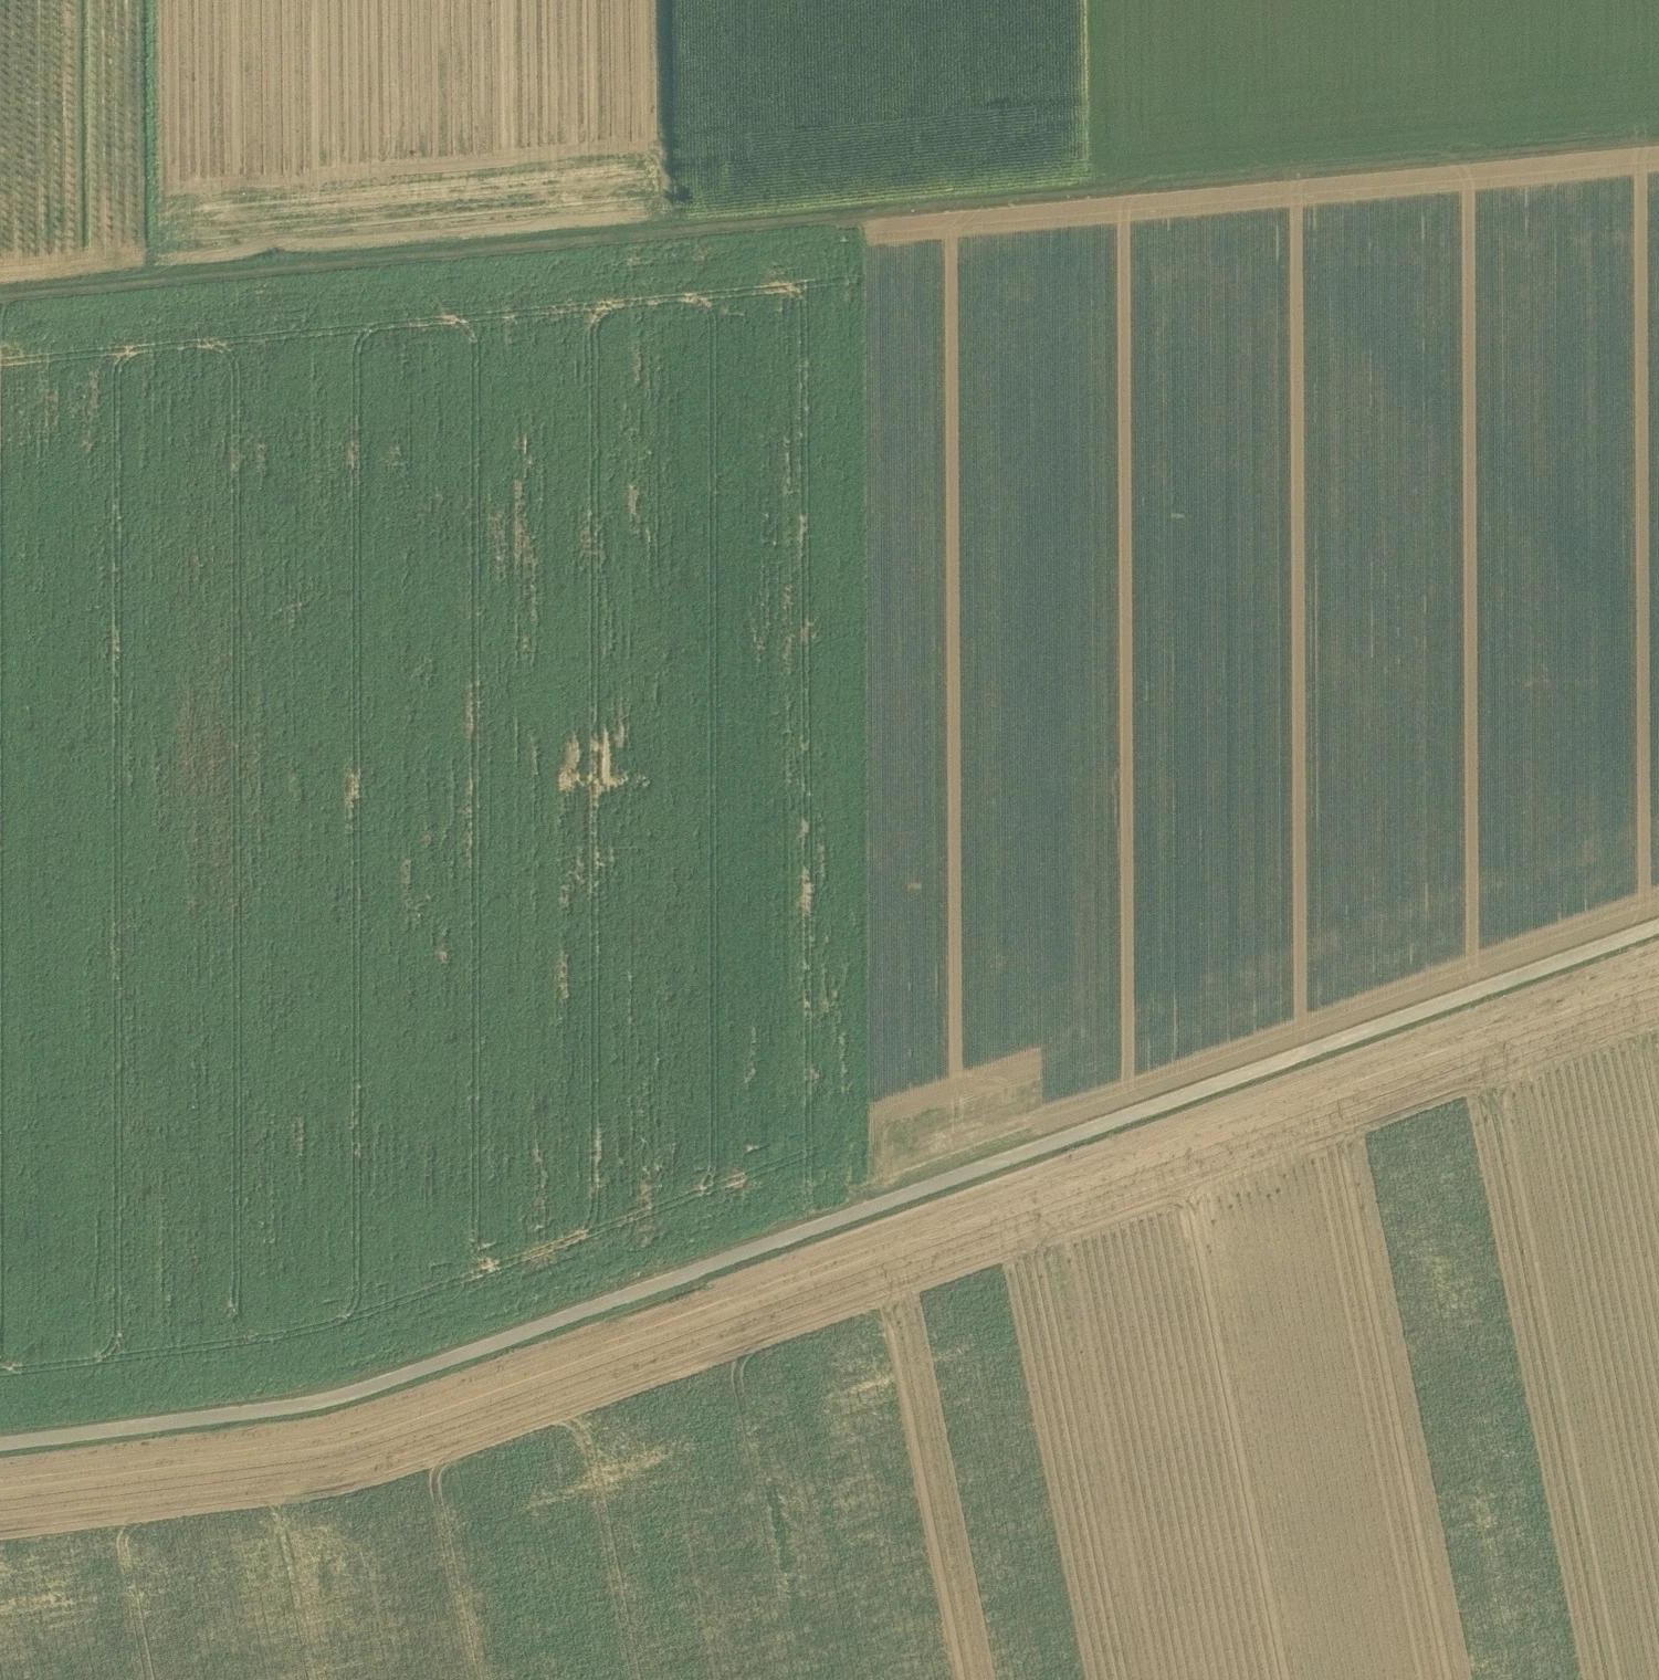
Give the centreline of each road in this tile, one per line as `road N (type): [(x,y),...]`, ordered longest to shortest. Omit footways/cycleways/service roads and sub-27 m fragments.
road 1 (track): [(1658,925),(336,1399),(0,1444)]

